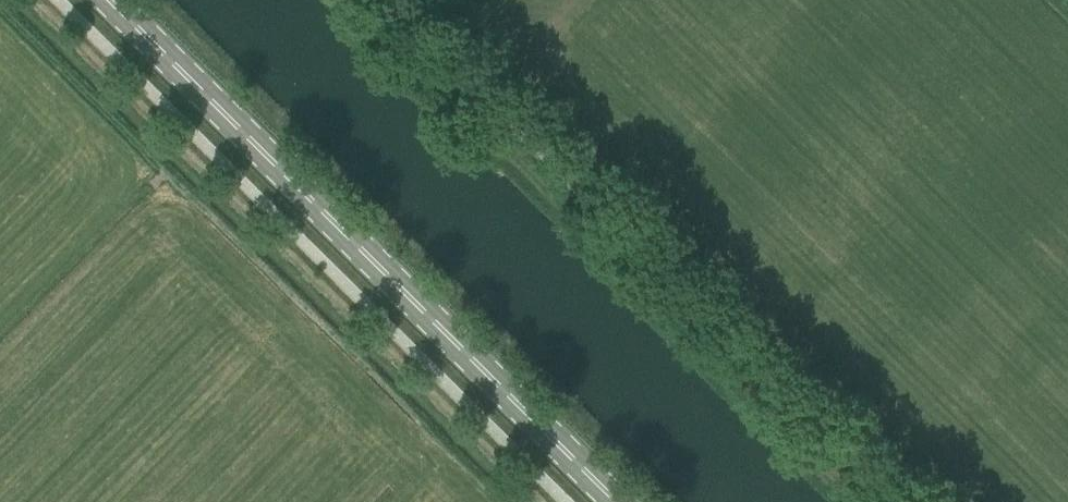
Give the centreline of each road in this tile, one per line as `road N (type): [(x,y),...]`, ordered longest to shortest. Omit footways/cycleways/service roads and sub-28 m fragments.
road 1 (track): [(894,501),(387,0)]
road 2 (primary): [(616,501),(110,0)]

